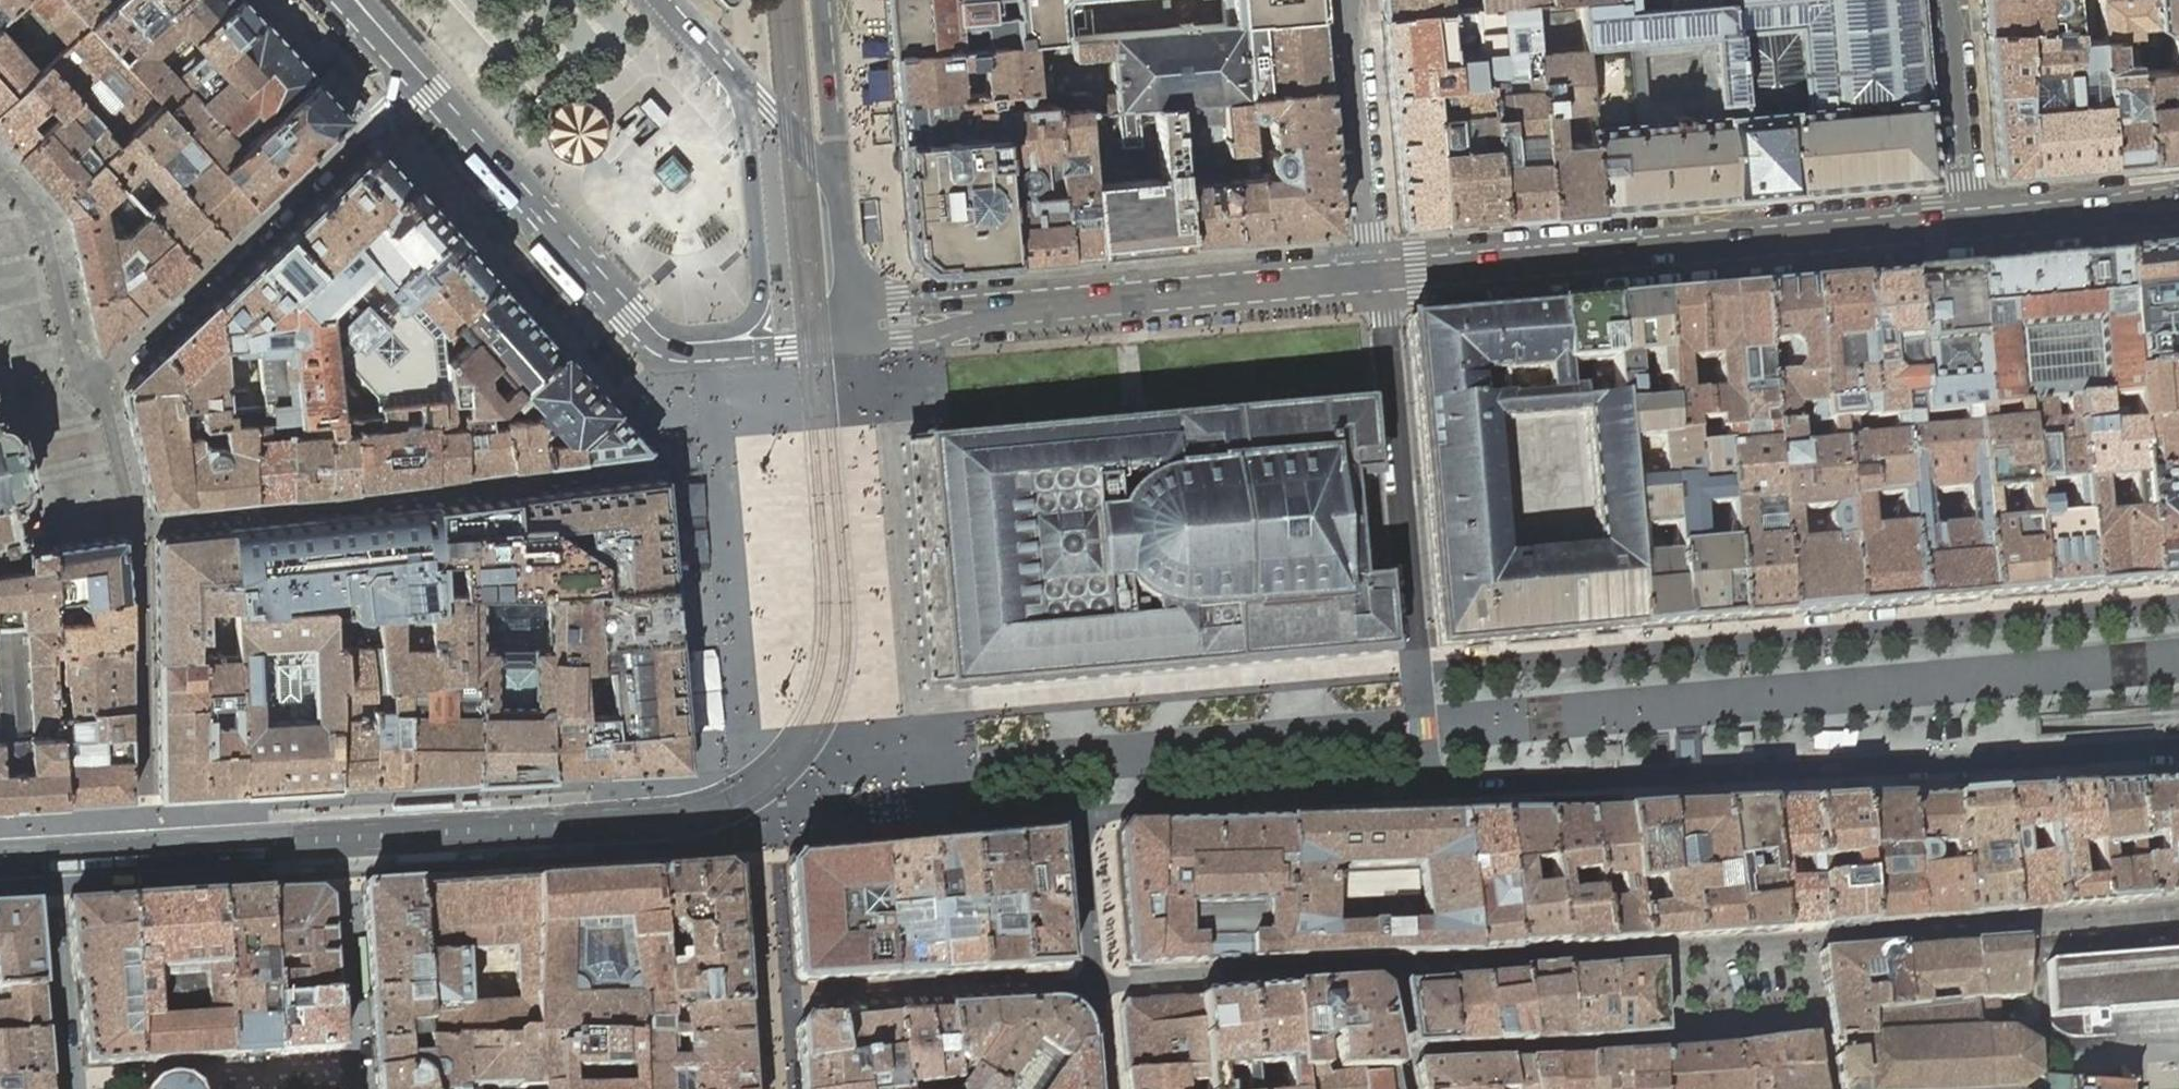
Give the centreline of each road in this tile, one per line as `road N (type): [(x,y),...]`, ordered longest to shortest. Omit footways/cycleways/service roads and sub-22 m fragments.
road 1 (residential): [(2178,912),(1099,982)]
road 2 (residential): [(2178,602),(1414,667)]
road 3 (residential): [(1425,789),(2178,743)]
road 4 (residential): [(711,354),(721,456),(135,525)]
road 5 (tertiary): [(1377,278),(1972,224)]
road 6 (residential): [(1099,982),(1083,810),(1425,789)]
road 7 (residential): [(416,79),(108,374),(89,374)]
road 8 (residential): [(1377,278),(1414,667)]
road 9 (tertiary): [(993,312),(1377,278)]
road 10 (residential): [(631,315),(704,334),(749,323),(758,312),(746,111),(735,76)]
road 11 (residential): [(149,850),(135,525)]
road 12 (tertiary): [(416,79),(631,315)]
road 13 (residential): [(359,1088),(357,1061),(66,1079)]
road 14 (residential): [(1350,0),(1377,278)]
road 15 (residential): [(89,374),(78,361),(48,224),(0,167)]
road 16 (residential): [(1972,224),(1952,0)]
road 17 (residential): [(45,857),(66,1079)]
road 18 (tertiary): [(1972,224),(2178,206)]
road 19 (residential): [(839,192),(823,0)]
road 20 (residential): [(135,525),(107,412),(89,374)]
road 21 (tertiary): [(839,192),(735,76)]
road 22 (tertiary): [(993,312),(872,295),(848,277)]
road 23 (tertiary): [(853,342),(923,336),(993,312)]
road 24 (tertiary): [(711,354),(853,342)]
road 25 (residential): [(1414,667),(1425,789)]

